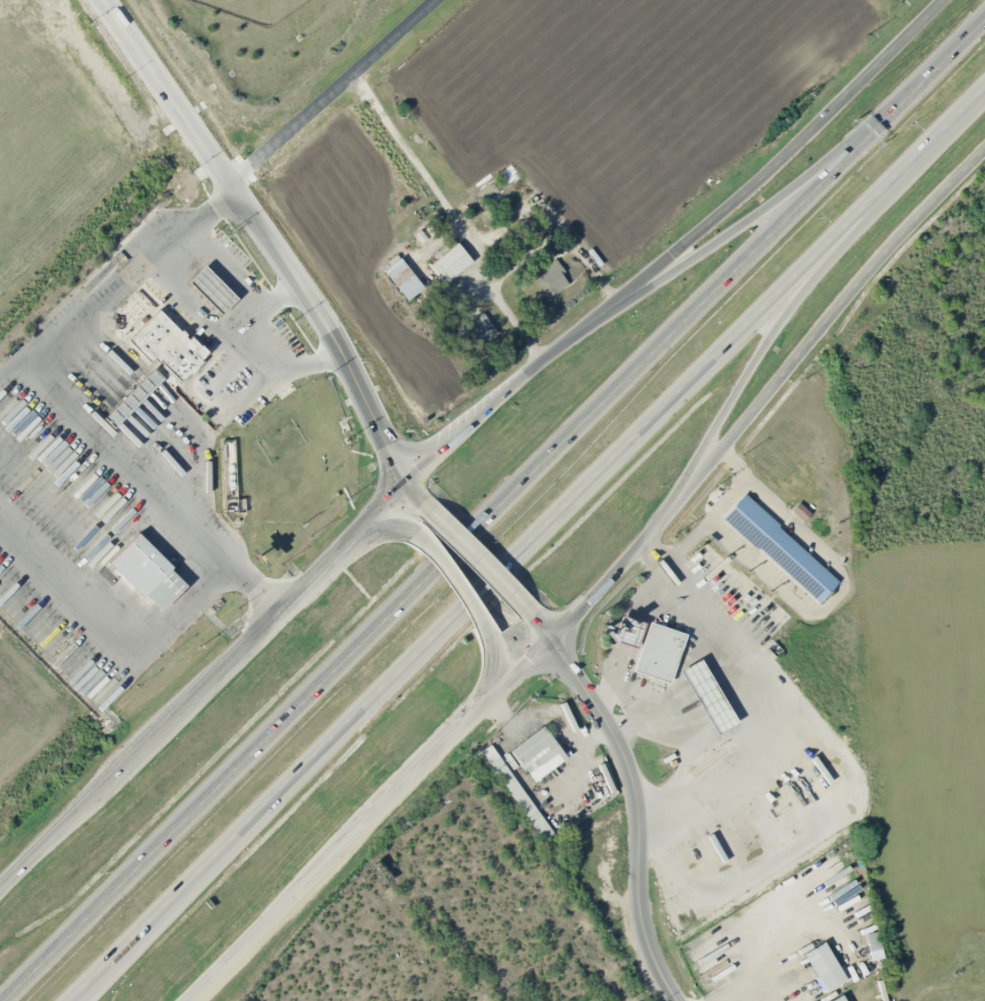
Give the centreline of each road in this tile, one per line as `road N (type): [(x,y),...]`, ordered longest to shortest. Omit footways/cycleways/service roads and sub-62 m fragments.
road 1 (secondary): [(556,641),(900,239),(984,155)]
road 2 (tertiary): [(104,0),(335,338),(409,480)]
road 3 (motorway): [(936,68),(552,452)]
road 4 (secondary): [(942,0),(761,178),(555,351)]
road 5 (secondary): [(184,1000),(556,641)]
road 6 (motorway): [(597,474),(956,115)]
road 7 (motorway): [(661,523),(781,319),(956,115)]
road 8 (motorway): [(936,68),(750,220),(555,351)]
road 9 (motorway): [(333,673),(3,1000)]
road 10 (motorway): [(71,1000),(368,701)]
road 11 (tertiary): [(536,616),(634,779),(642,812),(640,923),(673,1000)]
road 12 (motorway): [(368,701),(597,474)]
road 13 (motorway): [(552,452),(333,673)]
road 14 (secondary): [(555,351),(409,480)]
road 15 (secondary): [(333,556),(218,670)]
road 16 (tertiary): [(423,501),(536,616)]
road 17 (secondary): [(218,670),(109,779)]
road 18 (secondary): [(109,779),(18,871)]
road 19 (secondary): [(485,638),(429,546),(414,535)]
road 20 (motorway): [(85,1000),(164,910)]

